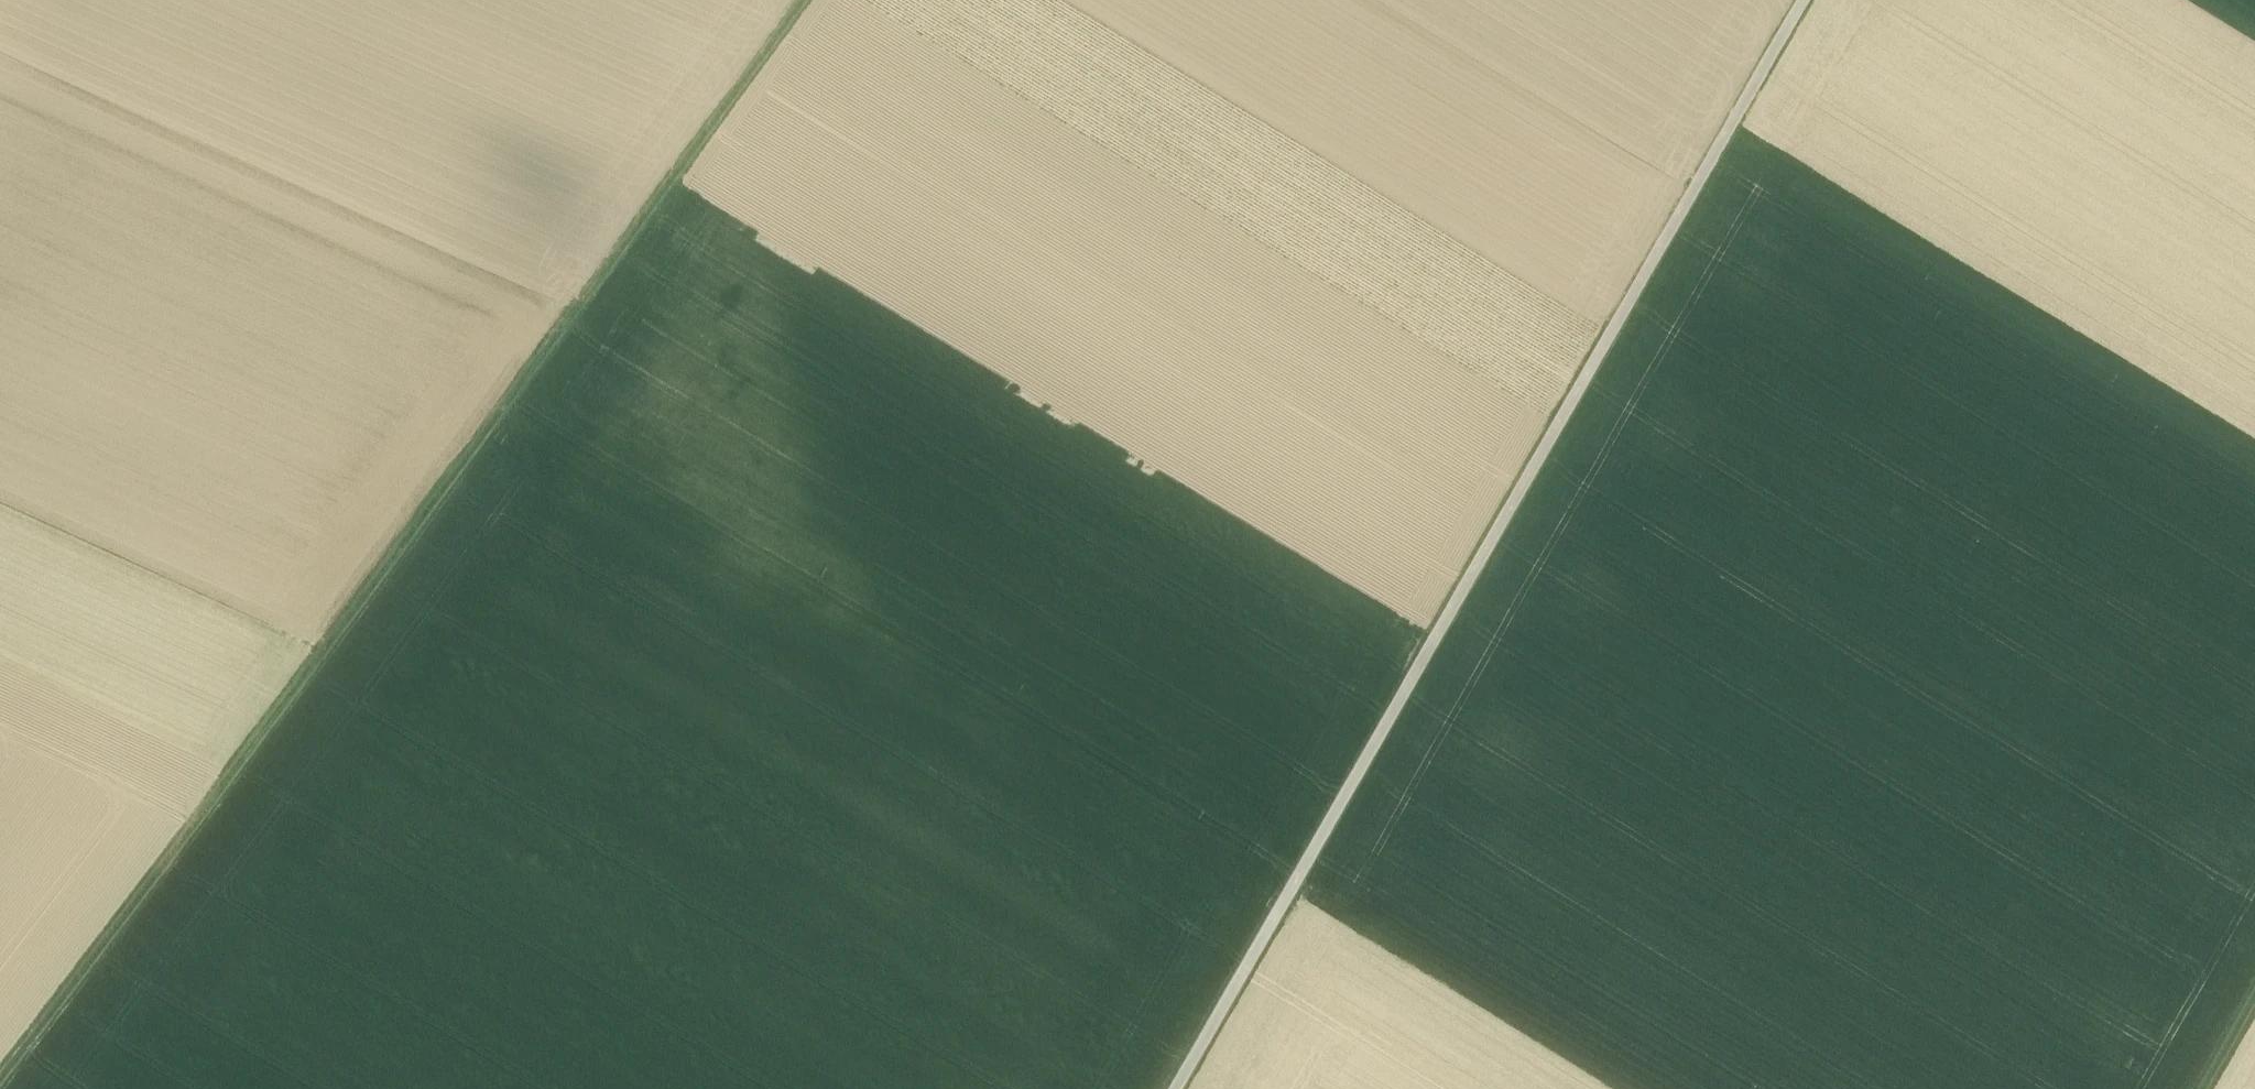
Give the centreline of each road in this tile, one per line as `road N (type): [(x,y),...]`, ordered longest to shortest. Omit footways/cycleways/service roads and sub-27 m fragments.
road 1 (track): [(802,0),(0,1082)]
road 2 (track): [(1178,1088),(1804,0)]

